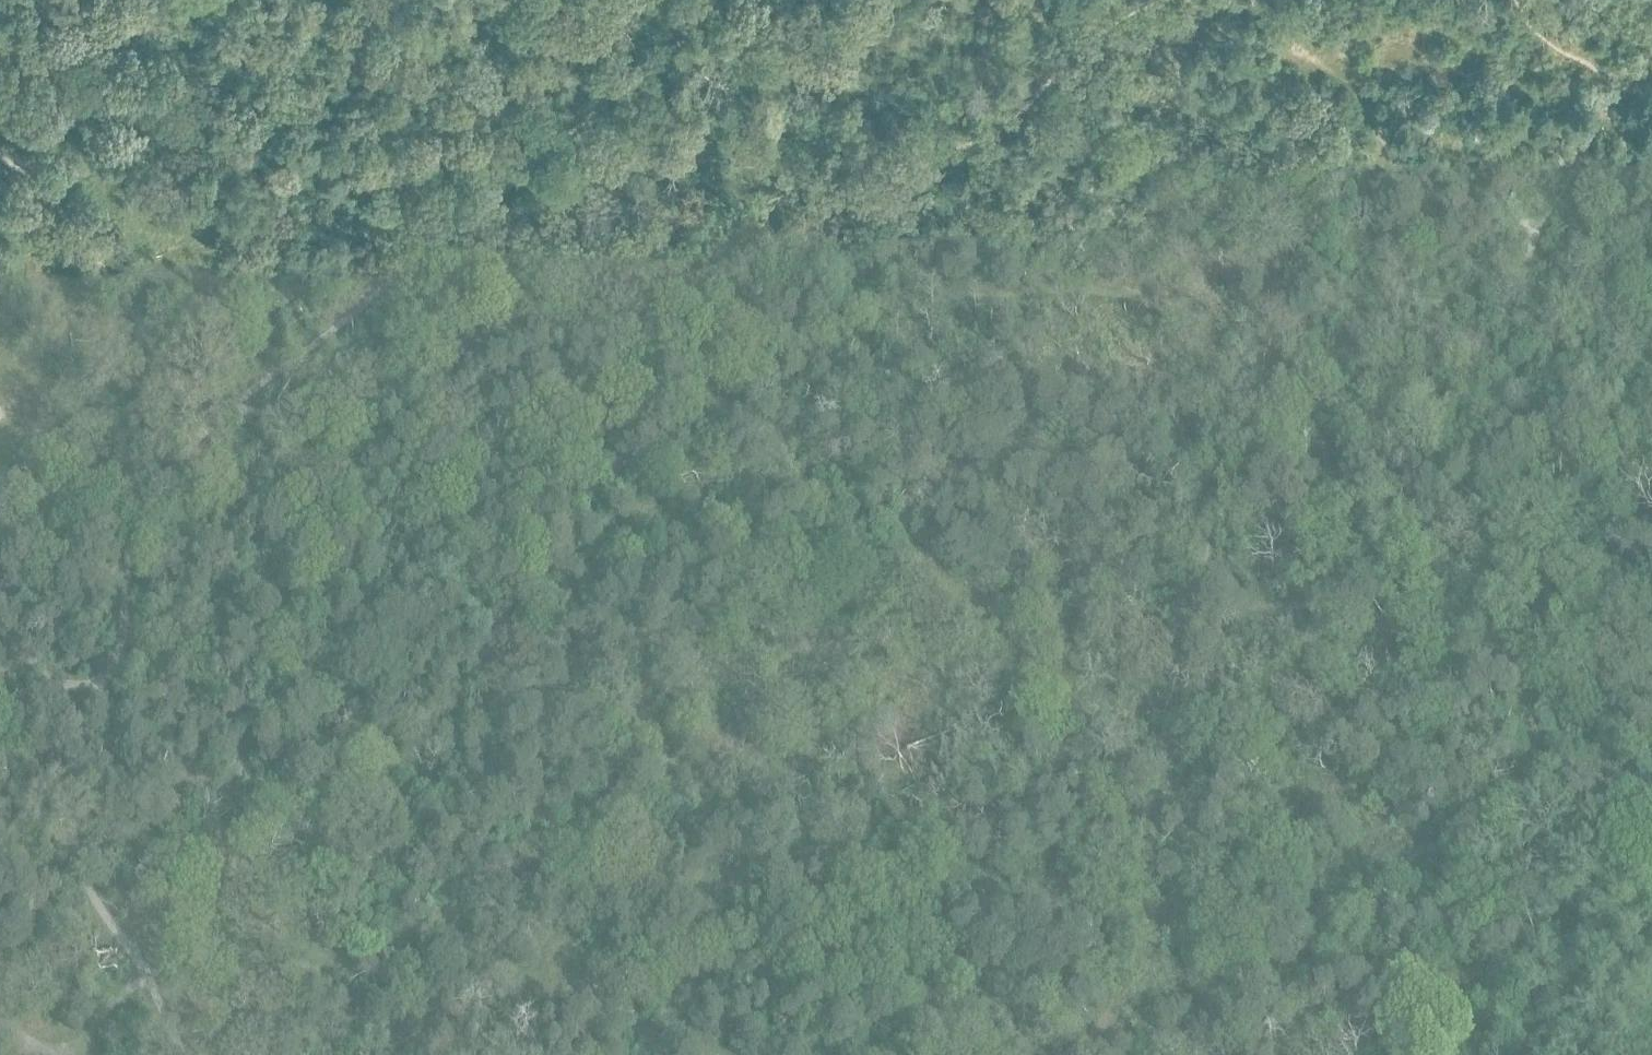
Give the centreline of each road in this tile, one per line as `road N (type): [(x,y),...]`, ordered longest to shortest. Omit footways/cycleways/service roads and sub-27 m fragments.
road 1 (track): [(1512,651),(1451,622),(1320,605),(1201,604),(1088,625),(949,592),(771,605),(727,624),(693,655),(599,807),(526,864),(492,907),(376,963),(348,966),(248,934),(214,938),(146,973),(80,1054)]
road 2 (track): [(1155,0),(1079,56),(1012,124),(789,245),(677,278),(563,289),(447,358),(333,409),(224,408),(166,374)]
road 3 (track): [(1533,228),(1522,268),(1476,297),(1322,307),(1288,341),(1250,360),(1209,347),(1185,321),(1152,305),(1095,287),(881,302),(789,245)]
road 4 (track): [(1201,604),(1197,719),(1153,847),(1150,946),(1082,1054)]
road 5 (track): [(1237,913),(1043,903),(866,855)]
road 6 (track): [(1268,0),(1287,46),(1347,82),(1399,181),(1438,205),(1533,228)]
road 7 (track): [(1237,913),(1310,910),(1370,895),(1405,859),(1482,828),(1521,800),(1536,774)]
road 8 (track): [(166,374),(71,209),(0,154)]
road 9 (track): [(1451,622),(1510,574),(1549,566),(1604,569)]
road 10 (track): [(32,453),(128,385),(166,374)]
road 11 (track): [(1536,774),(1540,741),(1512,651)]

